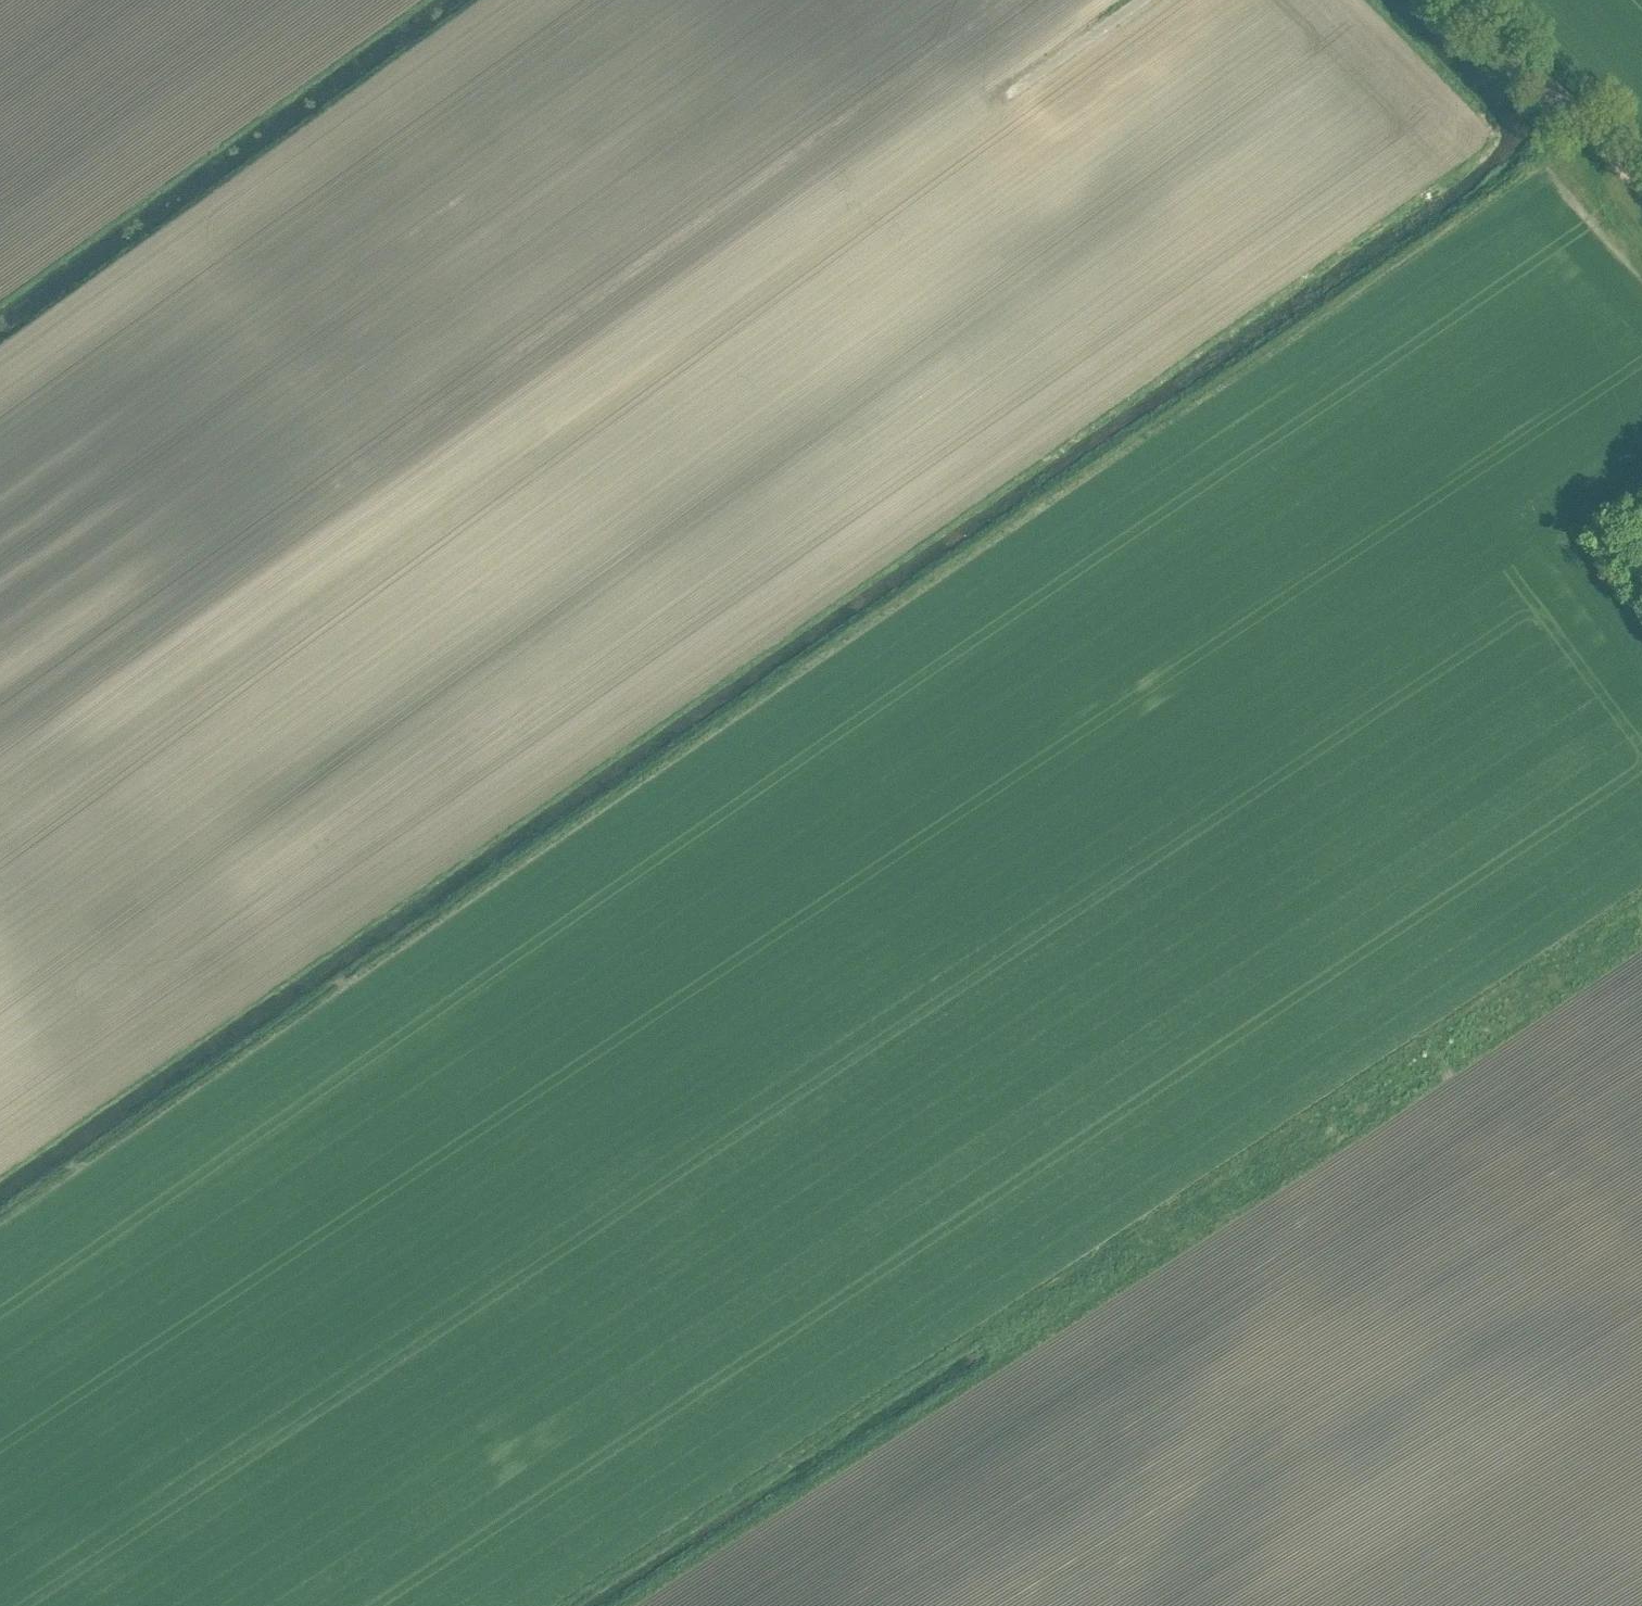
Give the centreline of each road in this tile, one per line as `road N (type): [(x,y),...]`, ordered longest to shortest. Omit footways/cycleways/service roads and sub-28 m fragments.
road 1 (unclassified): [(1641,184),(1460,0)]

